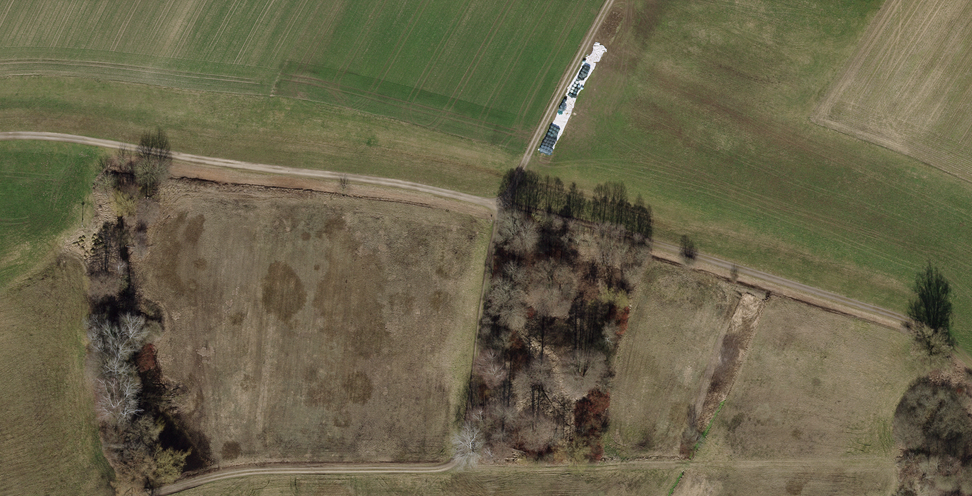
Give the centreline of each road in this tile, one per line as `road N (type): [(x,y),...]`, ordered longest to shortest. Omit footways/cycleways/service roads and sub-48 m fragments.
road 1 (track): [(971,365),(942,338),(897,317),(504,208),(61,138),(0,139)]
road 2 (track): [(504,208),(464,466),(248,467),(145,495)]
road 3 (track): [(890,463),(464,466)]
road 4 (track): [(504,208),(616,0)]

